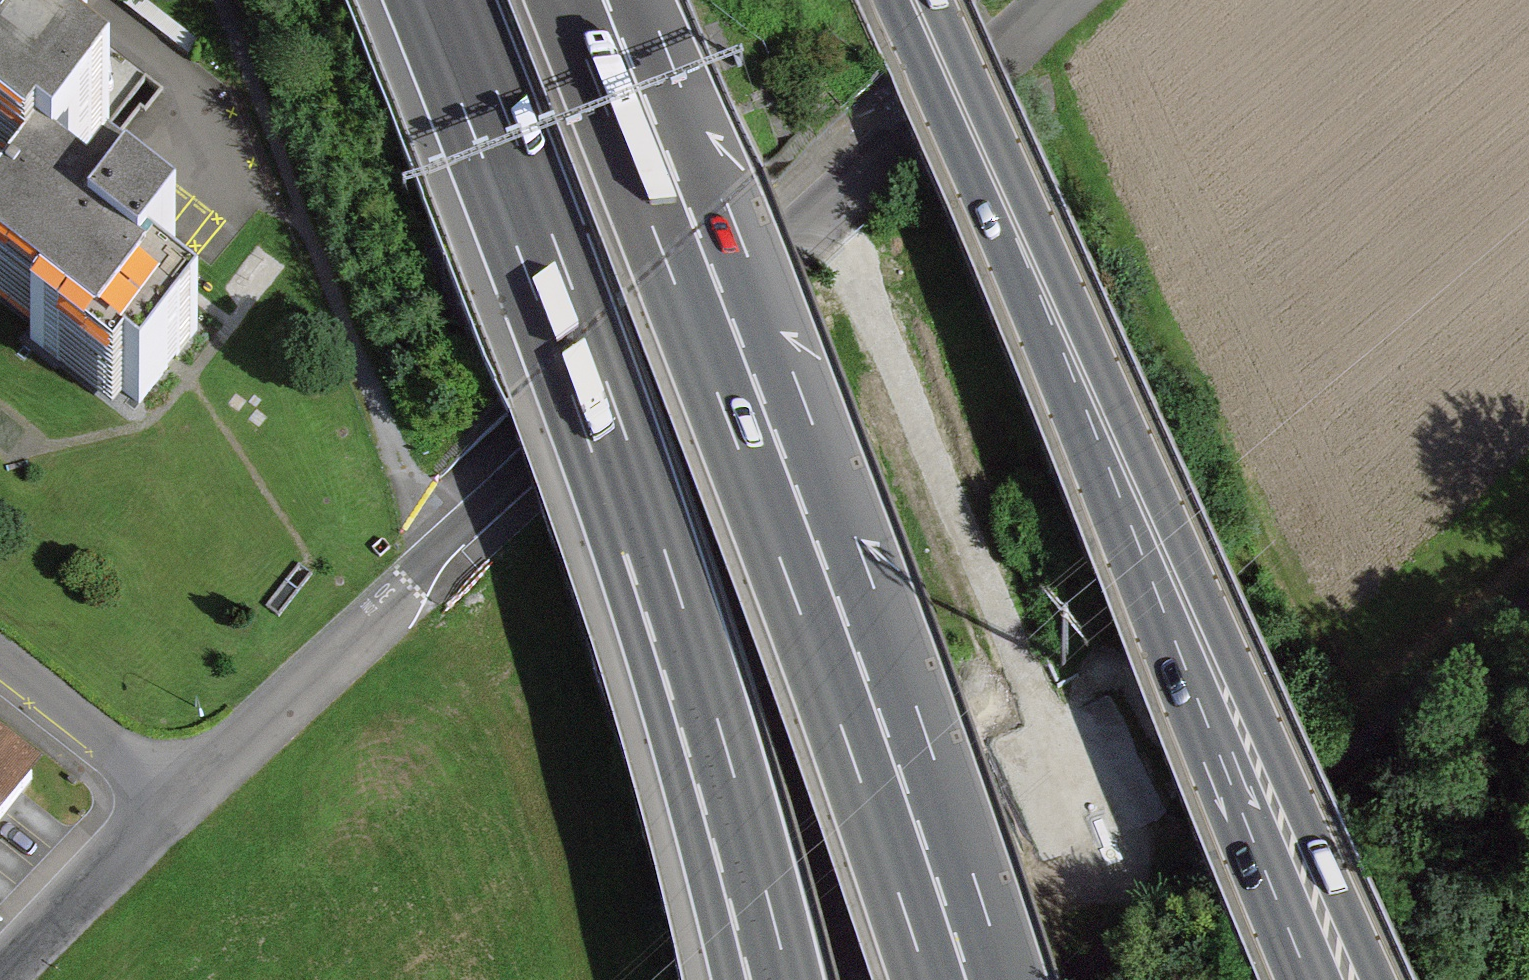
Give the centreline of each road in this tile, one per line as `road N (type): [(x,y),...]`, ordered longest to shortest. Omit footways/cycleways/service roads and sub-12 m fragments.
road 1 (residential): [(165,792),(1054,0)]
road 2 (secondary): [(1378,979),(937,0)]
road 3 (secondary): [(892,0),(1310,979)]
road 4 (motorway): [(967,979),(837,596),(599,0)]
road 5 (motorway): [(441,0),(628,487),(766,979)]
road 6 (residential): [(92,0),(183,69),(213,108),(236,194)]
road 7 (residential): [(0,971),(165,792)]
road 8 (residential): [(165,792),(0,661)]

